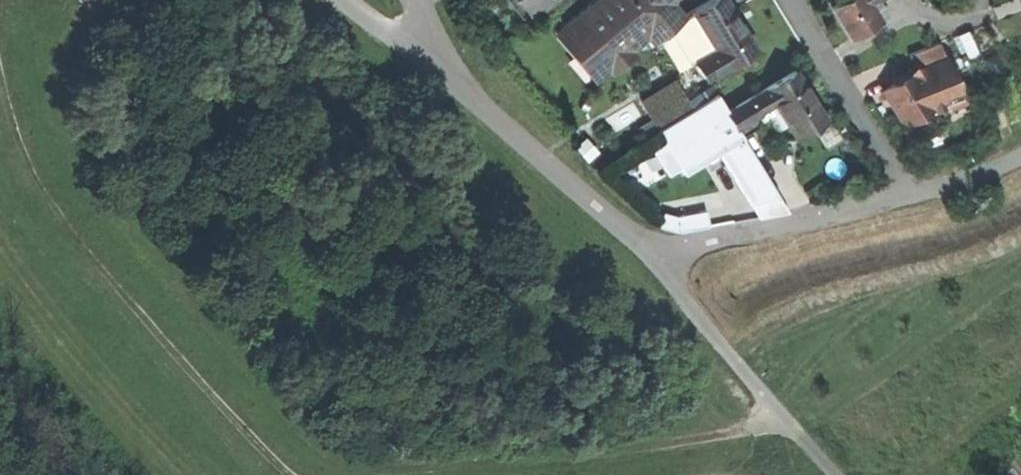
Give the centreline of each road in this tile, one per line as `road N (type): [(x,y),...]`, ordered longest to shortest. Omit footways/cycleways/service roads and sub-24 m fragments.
road 1 (track): [(93,0),(63,78),(66,120),(80,156),(285,407),(348,460),(436,470),(747,436),(790,422)]
road 2 (residential): [(415,0),(425,48),(658,257),(904,196)]
road 3 (track): [(836,474),(658,257)]
road 4 (residential): [(792,0),(904,196)]
road 5 (residential): [(904,196),(1020,159)]

